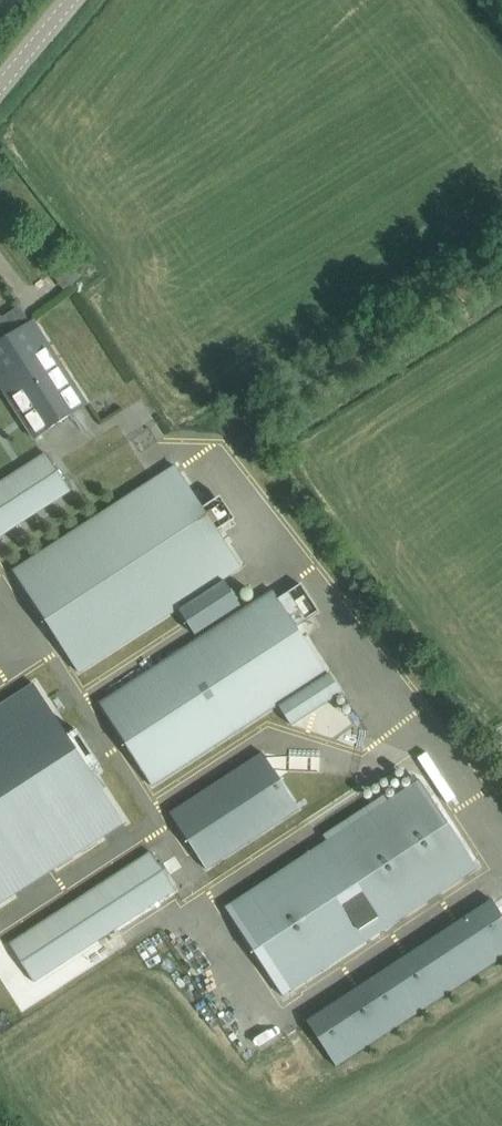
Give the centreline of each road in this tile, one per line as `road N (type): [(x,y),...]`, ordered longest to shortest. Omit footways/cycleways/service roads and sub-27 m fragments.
road 1 (unclassified): [(0,96),(80,0)]

